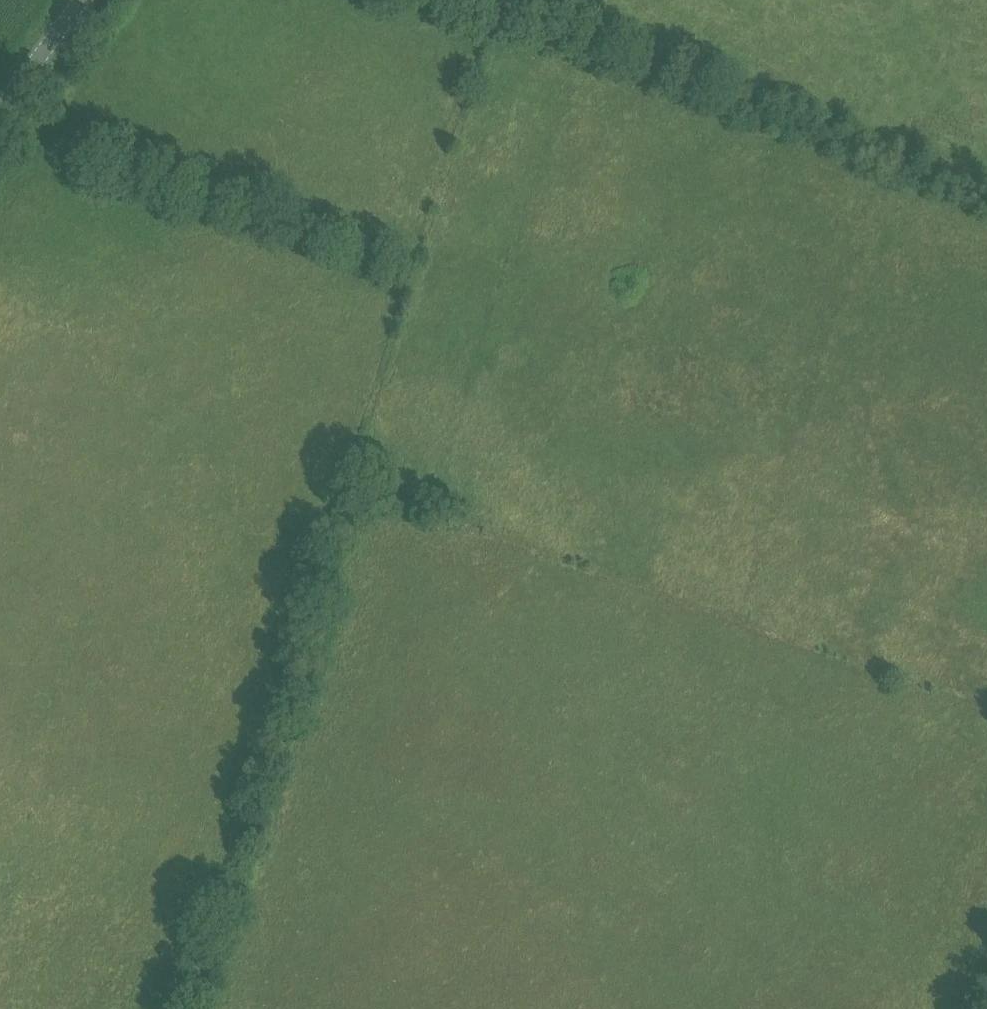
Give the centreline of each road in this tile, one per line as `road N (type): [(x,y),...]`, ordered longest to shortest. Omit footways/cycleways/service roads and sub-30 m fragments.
road 1 (secondary): [(0,108),(79,0)]

